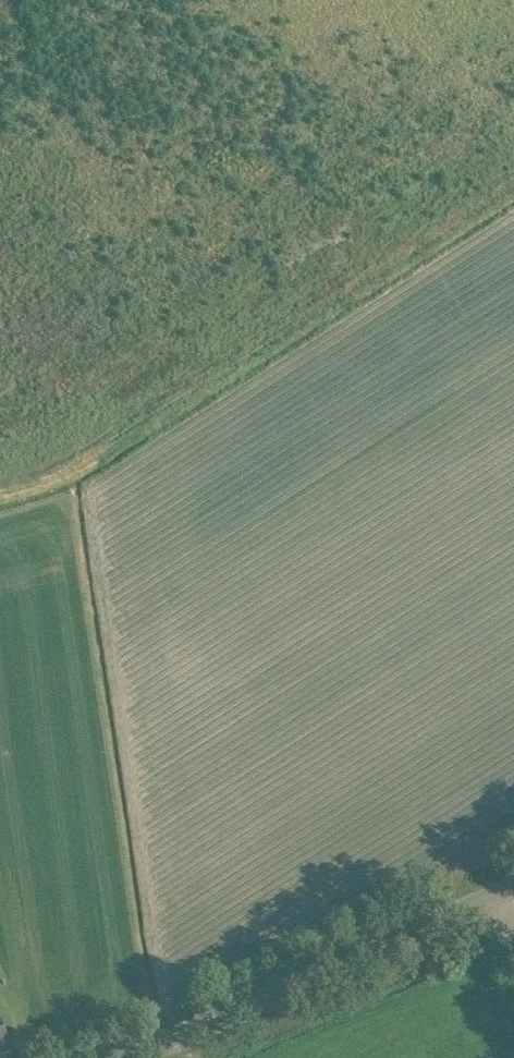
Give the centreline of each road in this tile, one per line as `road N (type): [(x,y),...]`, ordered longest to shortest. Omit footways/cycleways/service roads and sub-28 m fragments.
road 1 (unclassified): [(512,890),(135,1057)]

